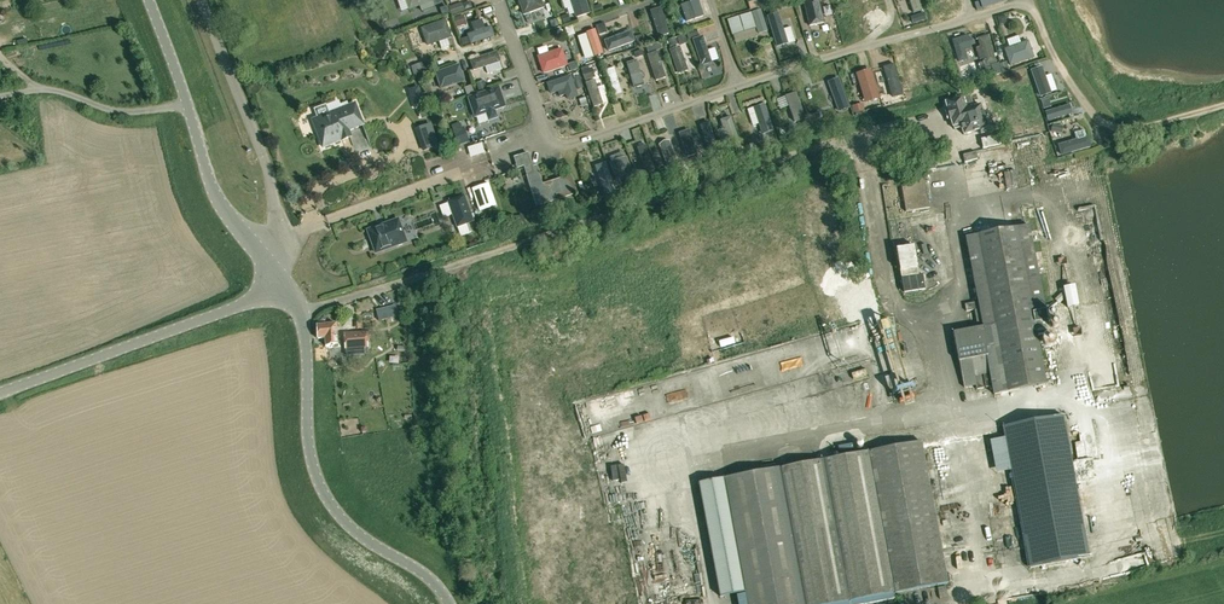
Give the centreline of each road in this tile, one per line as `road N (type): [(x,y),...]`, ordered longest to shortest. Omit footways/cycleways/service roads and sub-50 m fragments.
road 1 (tertiary): [(446,603),(428,582),(341,522),(326,498),(310,455),(302,325),(282,287)]
road 2 (tertiary): [(0,392),(282,287)]
road 3 (tertiary): [(282,287),(215,194),(185,102)]
road 4 (unclassified): [(0,96),(52,91),(125,111),(185,102)]

